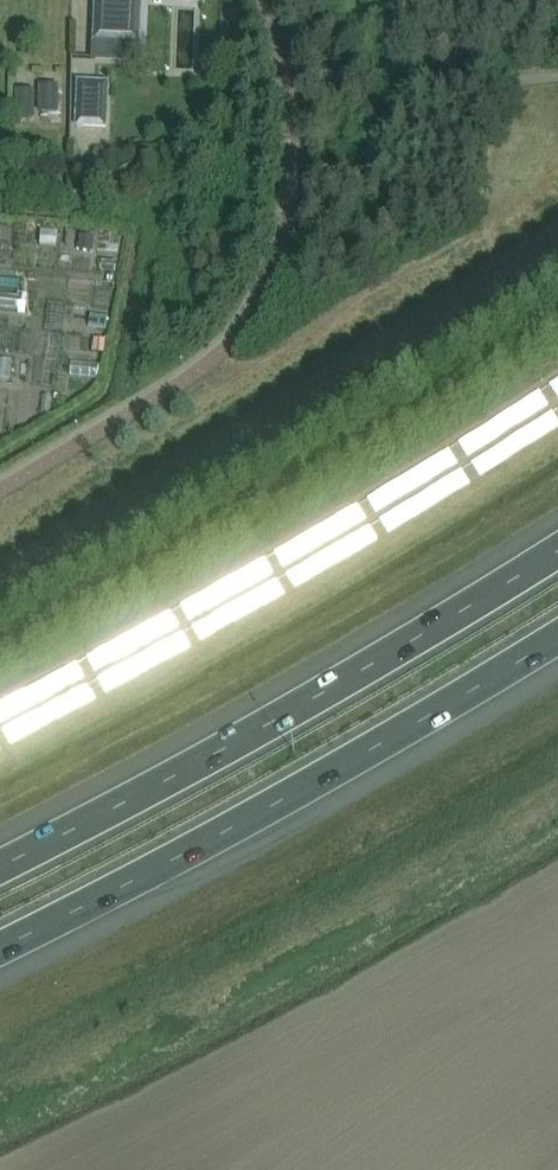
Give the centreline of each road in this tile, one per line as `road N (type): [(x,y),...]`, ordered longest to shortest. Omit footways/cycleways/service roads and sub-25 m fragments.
road 1 (motorway): [(557,552),(220,753),(0,867)]
road 2 (motorway): [(0,948),(256,817),(557,638)]

